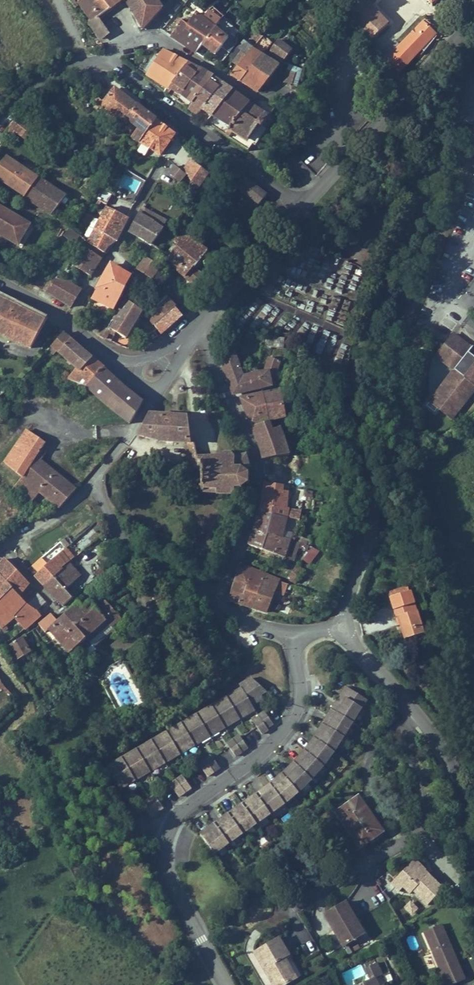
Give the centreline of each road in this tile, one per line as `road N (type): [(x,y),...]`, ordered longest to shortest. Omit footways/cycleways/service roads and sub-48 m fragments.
road 1 (unclassified): [(342,625),(369,537),(354,421),(356,364),(464,102)]
road 2 (residential): [(294,642),(300,695),(292,717),(260,753),(179,812),(166,836),(167,871),(228,984)]
road 3 (residential): [(210,591),(224,580),(259,474),(201,324)]
road 4 (residential): [(149,35),(253,98),(295,98),(248,167)]
road 5 (residential): [(163,158),(67,322)]
road 6 (residential): [(109,57),(248,167)]
road 7 (residential): [(89,483),(136,553),(210,591)]
road 8 (unclassified): [(417,714),(454,767),(473,860)]
road 9 (tertiary): [(201,324),(302,210)]
road 10 (unclassified): [(408,723),(371,753),(367,777),(401,841)]
road 11 (tertiary): [(302,210),(397,102)]
road 12 (residential): [(0,127),(45,80),(109,57)]
road 13 (unclassified): [(401,841),(296,907)]
road 14 (unclassified): [(401,841),(419,811),(408,723)]
road 15 (residential): [(333,0),(360,63),(397,102)]

